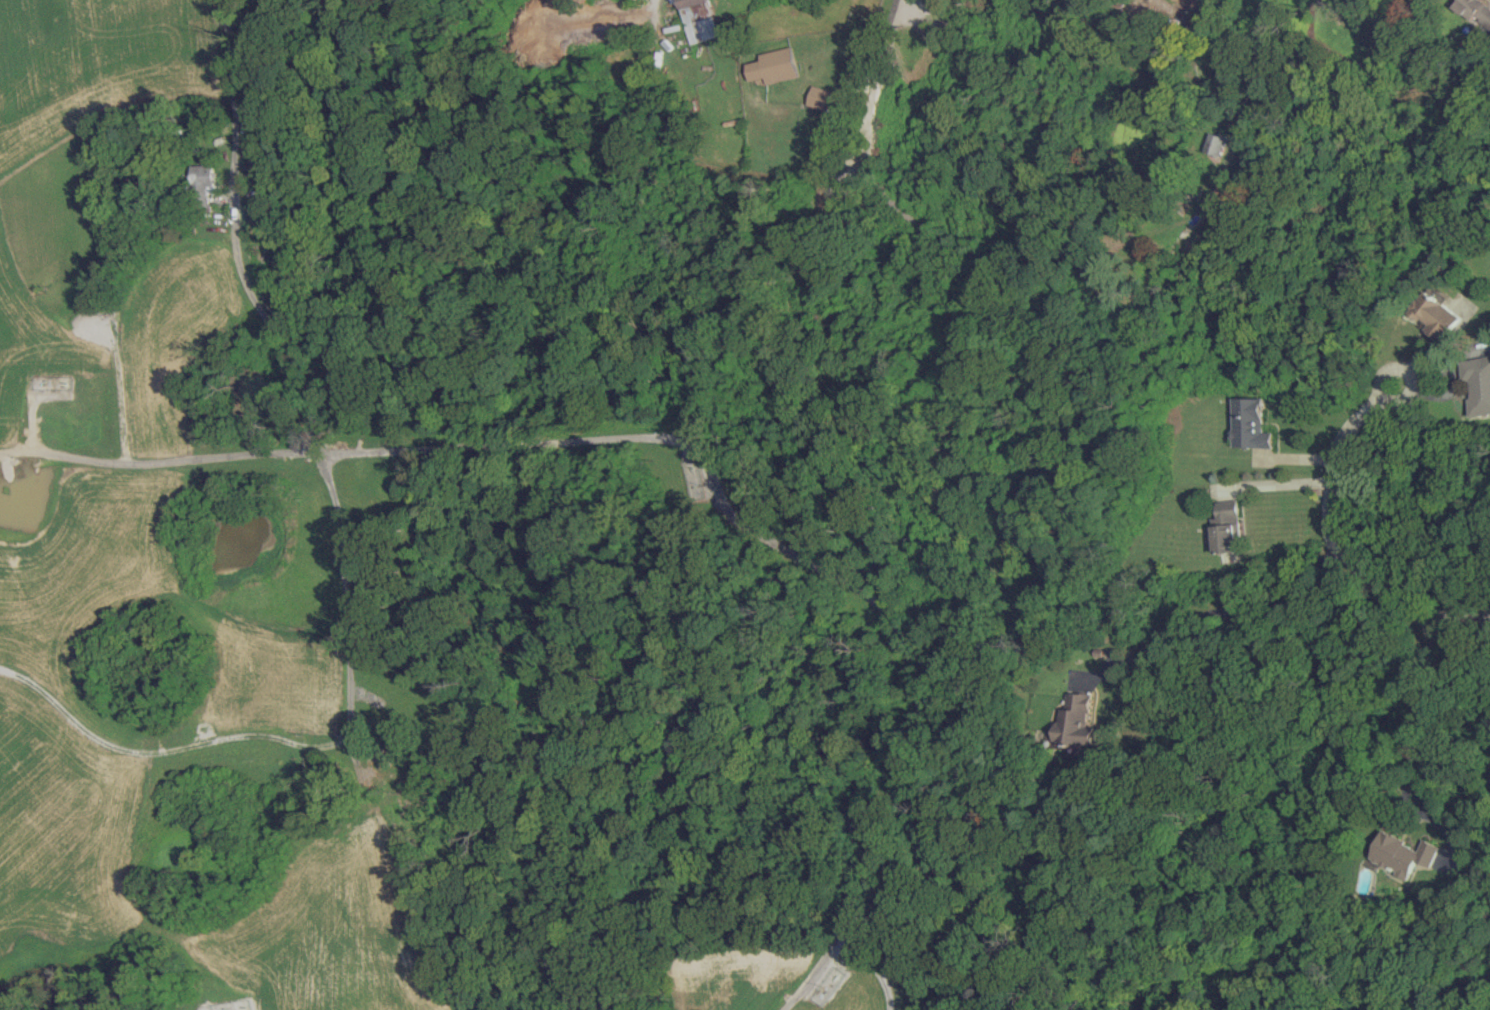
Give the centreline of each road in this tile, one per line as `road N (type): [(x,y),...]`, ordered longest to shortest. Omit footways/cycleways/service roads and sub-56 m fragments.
road 1 (residential): [(1489,616),(1412,612),(1336,540),(1331,511),(1341,445),(1376,402)]
road 2 (residential): [(226,0),(236,215)]

